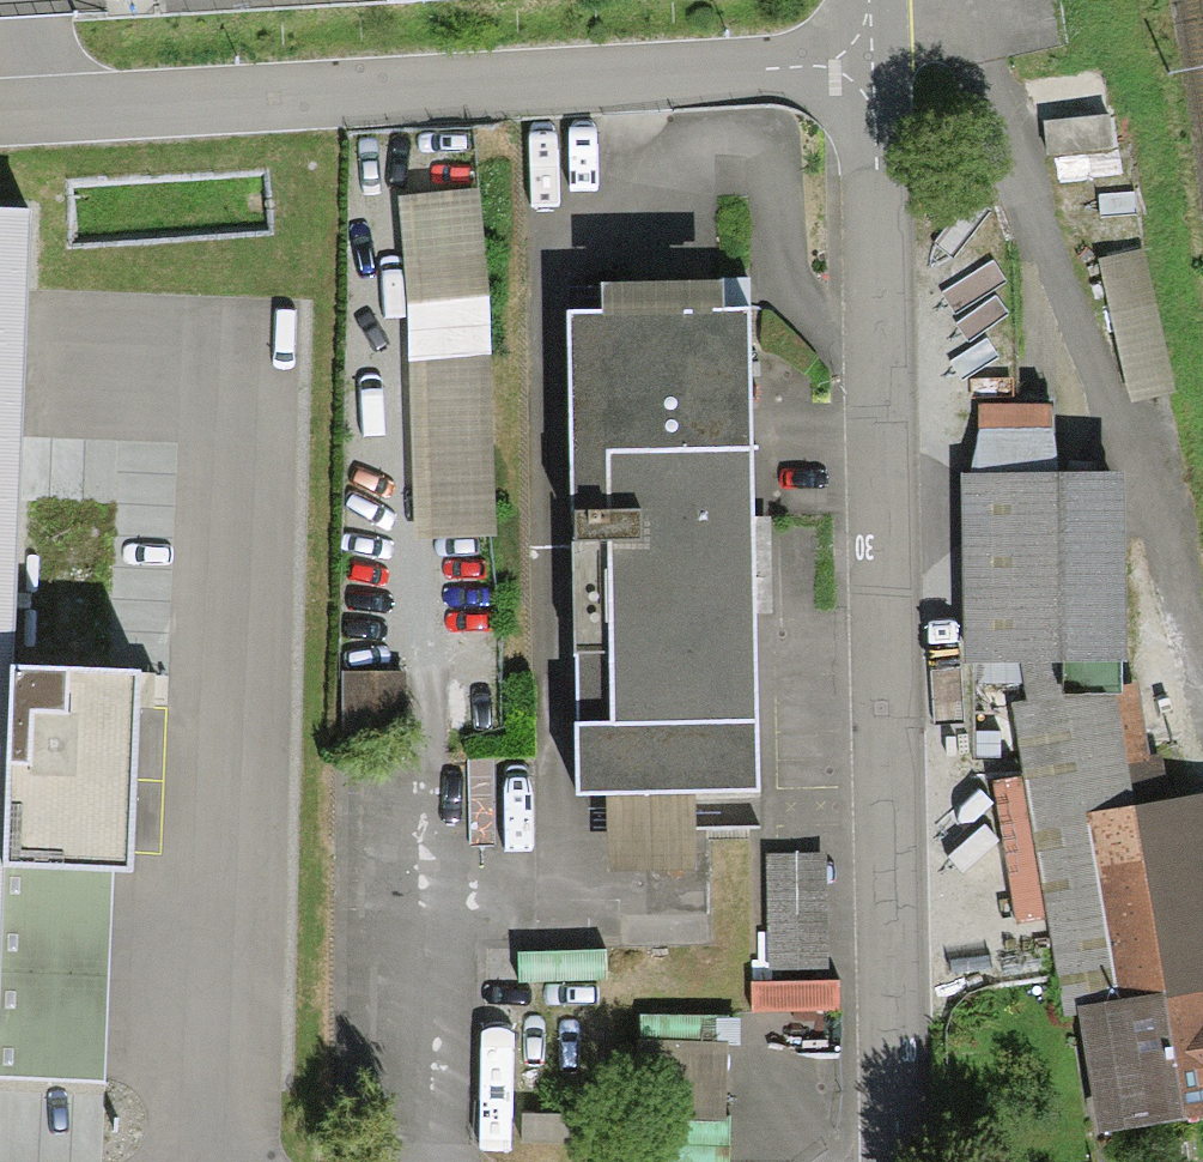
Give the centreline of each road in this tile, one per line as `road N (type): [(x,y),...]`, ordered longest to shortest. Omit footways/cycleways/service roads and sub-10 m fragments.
road 1 (residential): [(902,1161),(872,61)]
road 2 (residential): [(872,61),(0,108)]

